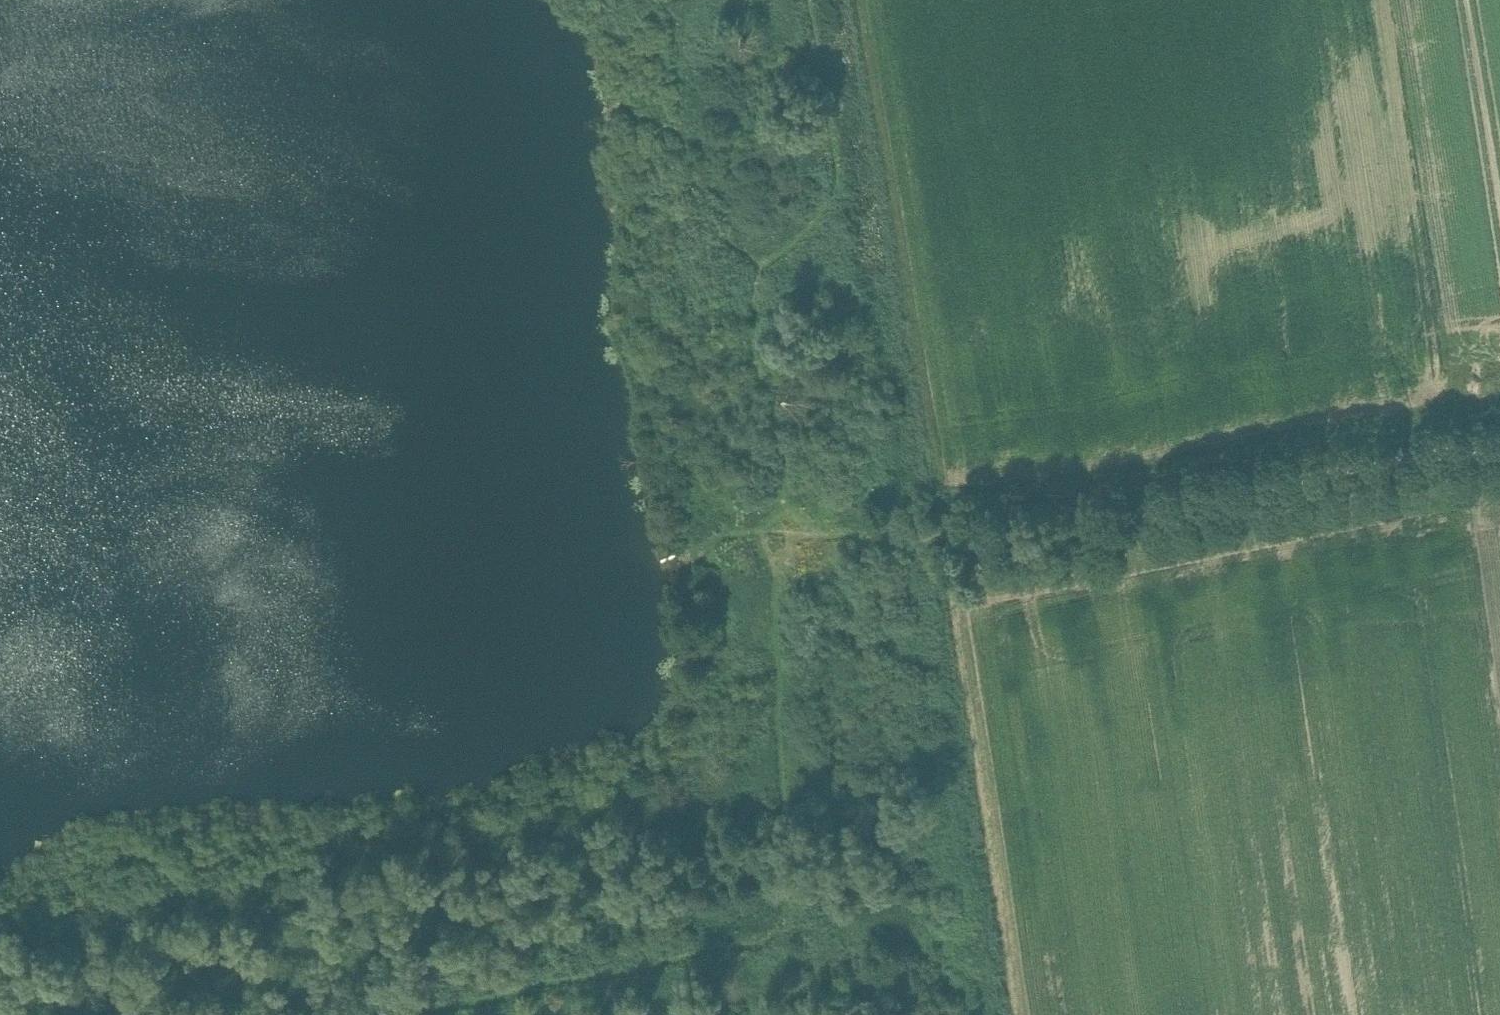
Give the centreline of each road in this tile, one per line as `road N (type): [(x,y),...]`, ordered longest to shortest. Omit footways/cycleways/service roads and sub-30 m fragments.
road 1 (unclassified): [(917,542),(1133,514),(1499,444)]

